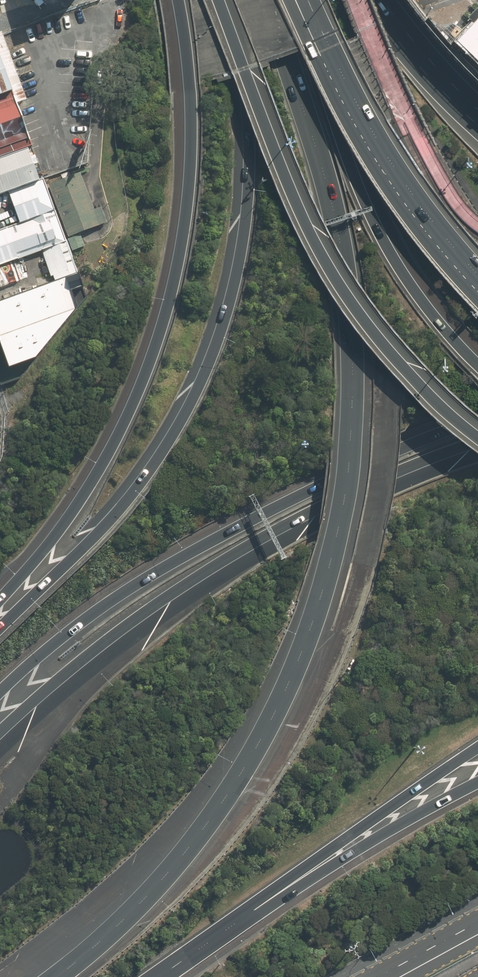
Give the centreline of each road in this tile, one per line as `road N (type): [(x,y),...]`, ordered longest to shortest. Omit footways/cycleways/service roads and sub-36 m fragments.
road 1 (motorway): [(270,0),(331,198),(348,297),(349,451),(324,594),(297,671),(238,779),(143,900),(57,976)]
road 2 (motorway): [(0,625),(98,533),(157,463),(222,335),(247,191),(229,0)]
road 3 (motorway): [(0,601),(101,468),(164,323),(192,152),(178,0)]
road 4 (motorway): [(0,741),(132,628),(239,559),(477,447)]
road 5 (motorway): [(0,692),(79,623),(176,561),(346,475),(477,424)]
road 6 (motorway): [(477,431),(392,350),(332,265),(219,0)]
road 7 (motorway): [(296,0),(370,214),(420,298),(477,364)]
road 8 (motorway): [(477,748),(257,908)]
road 9 (motorway): [(477,784),(257,908)]
road 10 (motorway): [(477,272),(401,178),(352,93)]
road 11 (motorway): [(373,0),(408,51),(477,125)]

